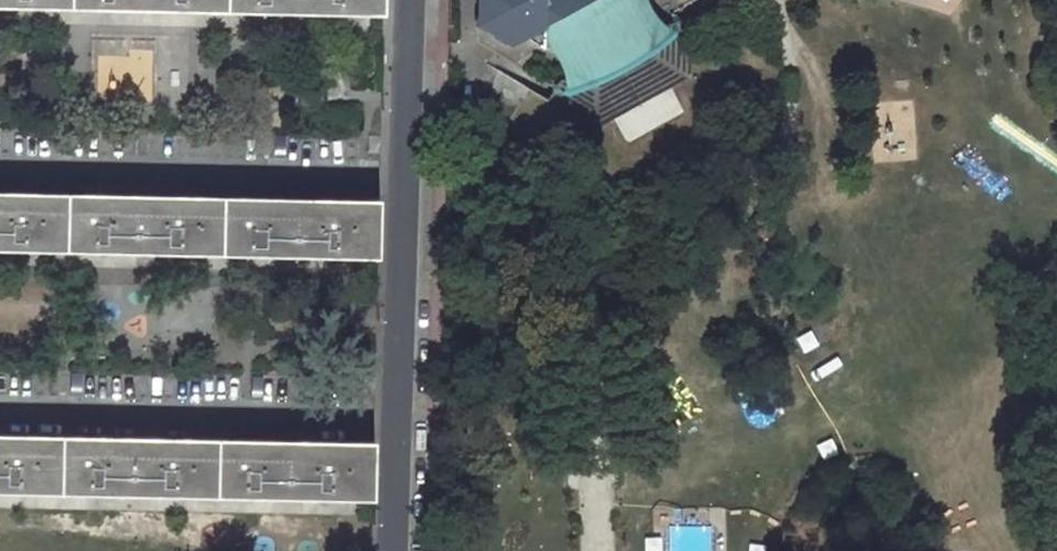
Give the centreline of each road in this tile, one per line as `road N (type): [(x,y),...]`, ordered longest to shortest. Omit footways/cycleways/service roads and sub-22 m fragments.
road 1 (residential): [(389,550),(411,0)]
road 2 (residential): [(0,171),(372,178)]
road 3 (residential): [(0,411),(365,420)]

